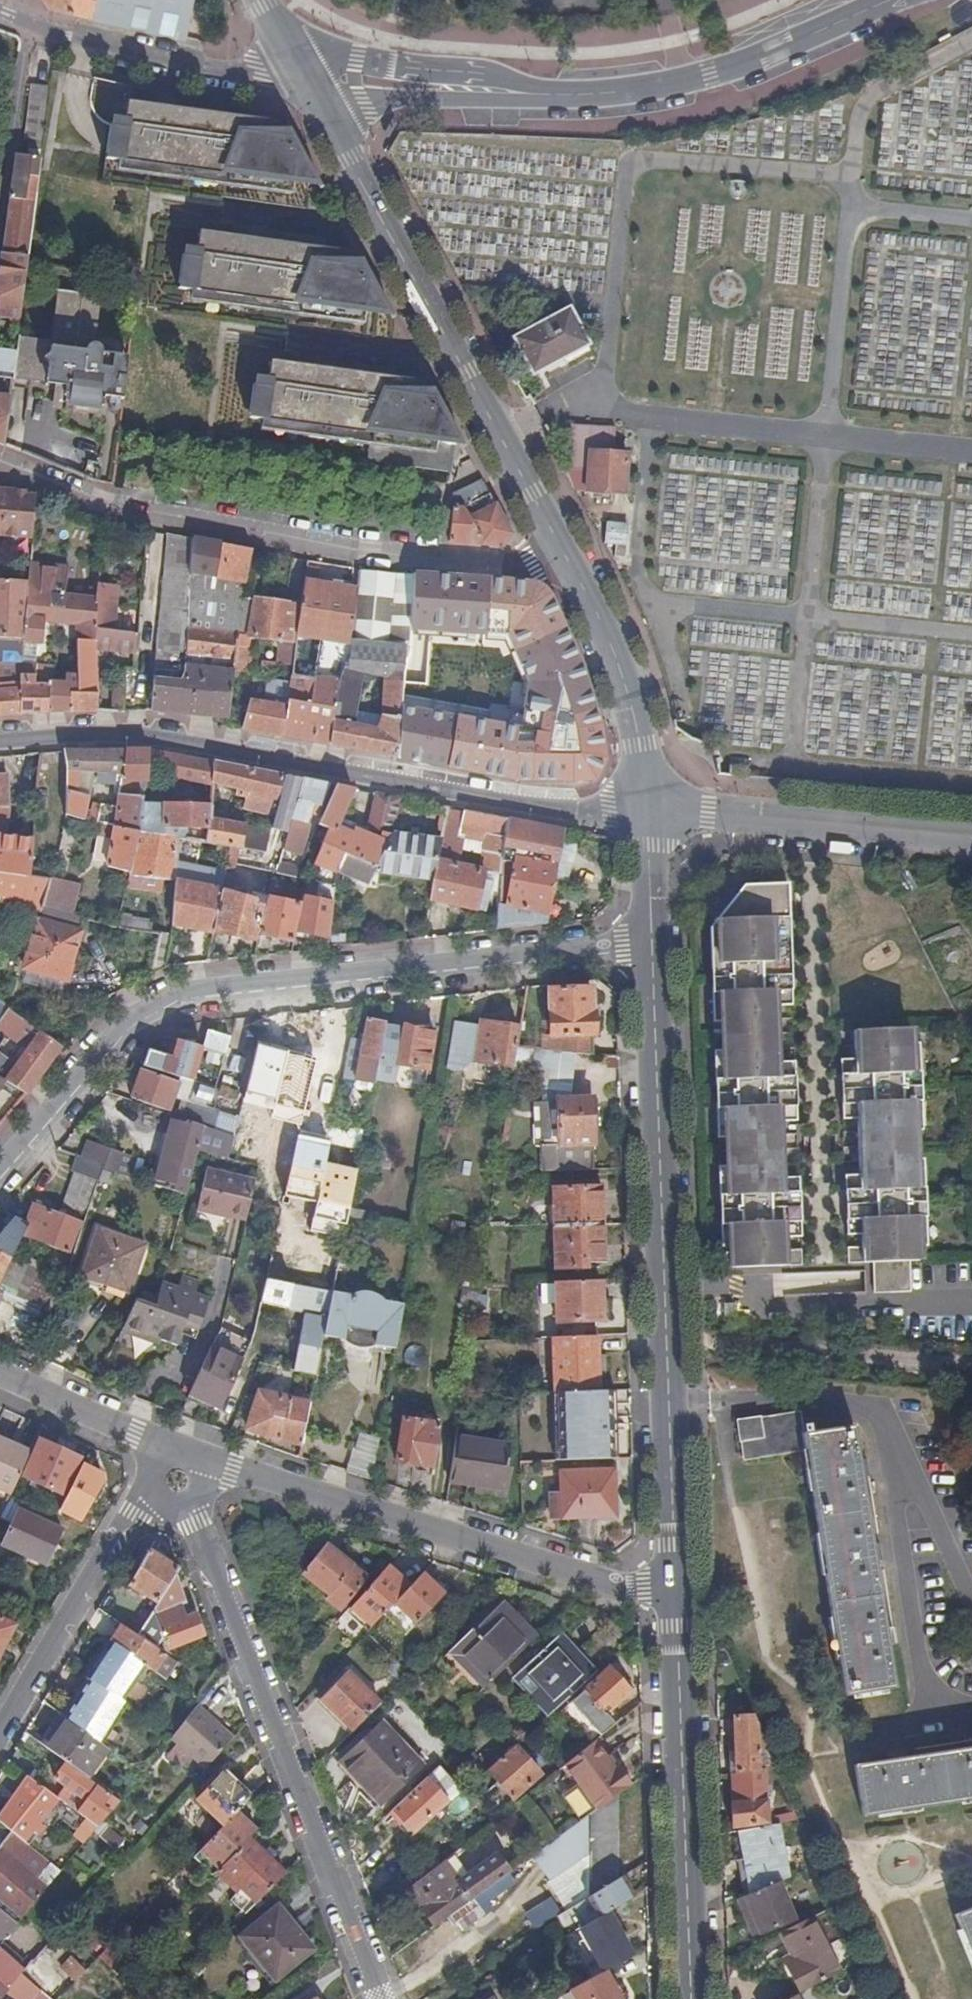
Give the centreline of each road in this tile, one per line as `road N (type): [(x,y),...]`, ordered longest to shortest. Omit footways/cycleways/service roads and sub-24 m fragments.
road 1 (unclassified): [(648,945),(172,1002),(127,1025),(0,1169)]
road 2 (tertiary): [(0,740),(124,736),(550,811),(648,812)]
road 3 (unclassified): [(303,78),(538,94),(660,86),(778,53),(896,0)]
road 4 (residential): [(562,560),(531,566),(153,517),(0,461)]
road 5 (tertiary): [(303,78),(562,560)]
road 6 (unclassified): [(181,1505),(381,1998)]
road 7 (unclassified): [(205,1465),(628,1588),(676,1587)]
road 8 (tertiary): [(648,945),(667,1400)]
road 9 (unclassified): [(971,1599),(882,1414),(860,1405),(667,1400)]
road 10 (tertiary): [(676,1587),(692,1998)]
road 11 (tertiary): [(971,836),(648,812)]
road 12 (residential): [(0,1725),(151,1489)]
road 13 (unclassified): [(31,25),(137,53),(303,78)]
road 14 (tertiary): [(562,560),(628,697),(648,812)]
road 15 (residential): [(0,219),(31,25)]
road 16 (tertiary): [(667,1400),(676,1587)]
road 17 (unclassified): [(0,1375),(134,1434),(154,1456)]
road 18 (tertiary): [(648,812),(648,945)]

